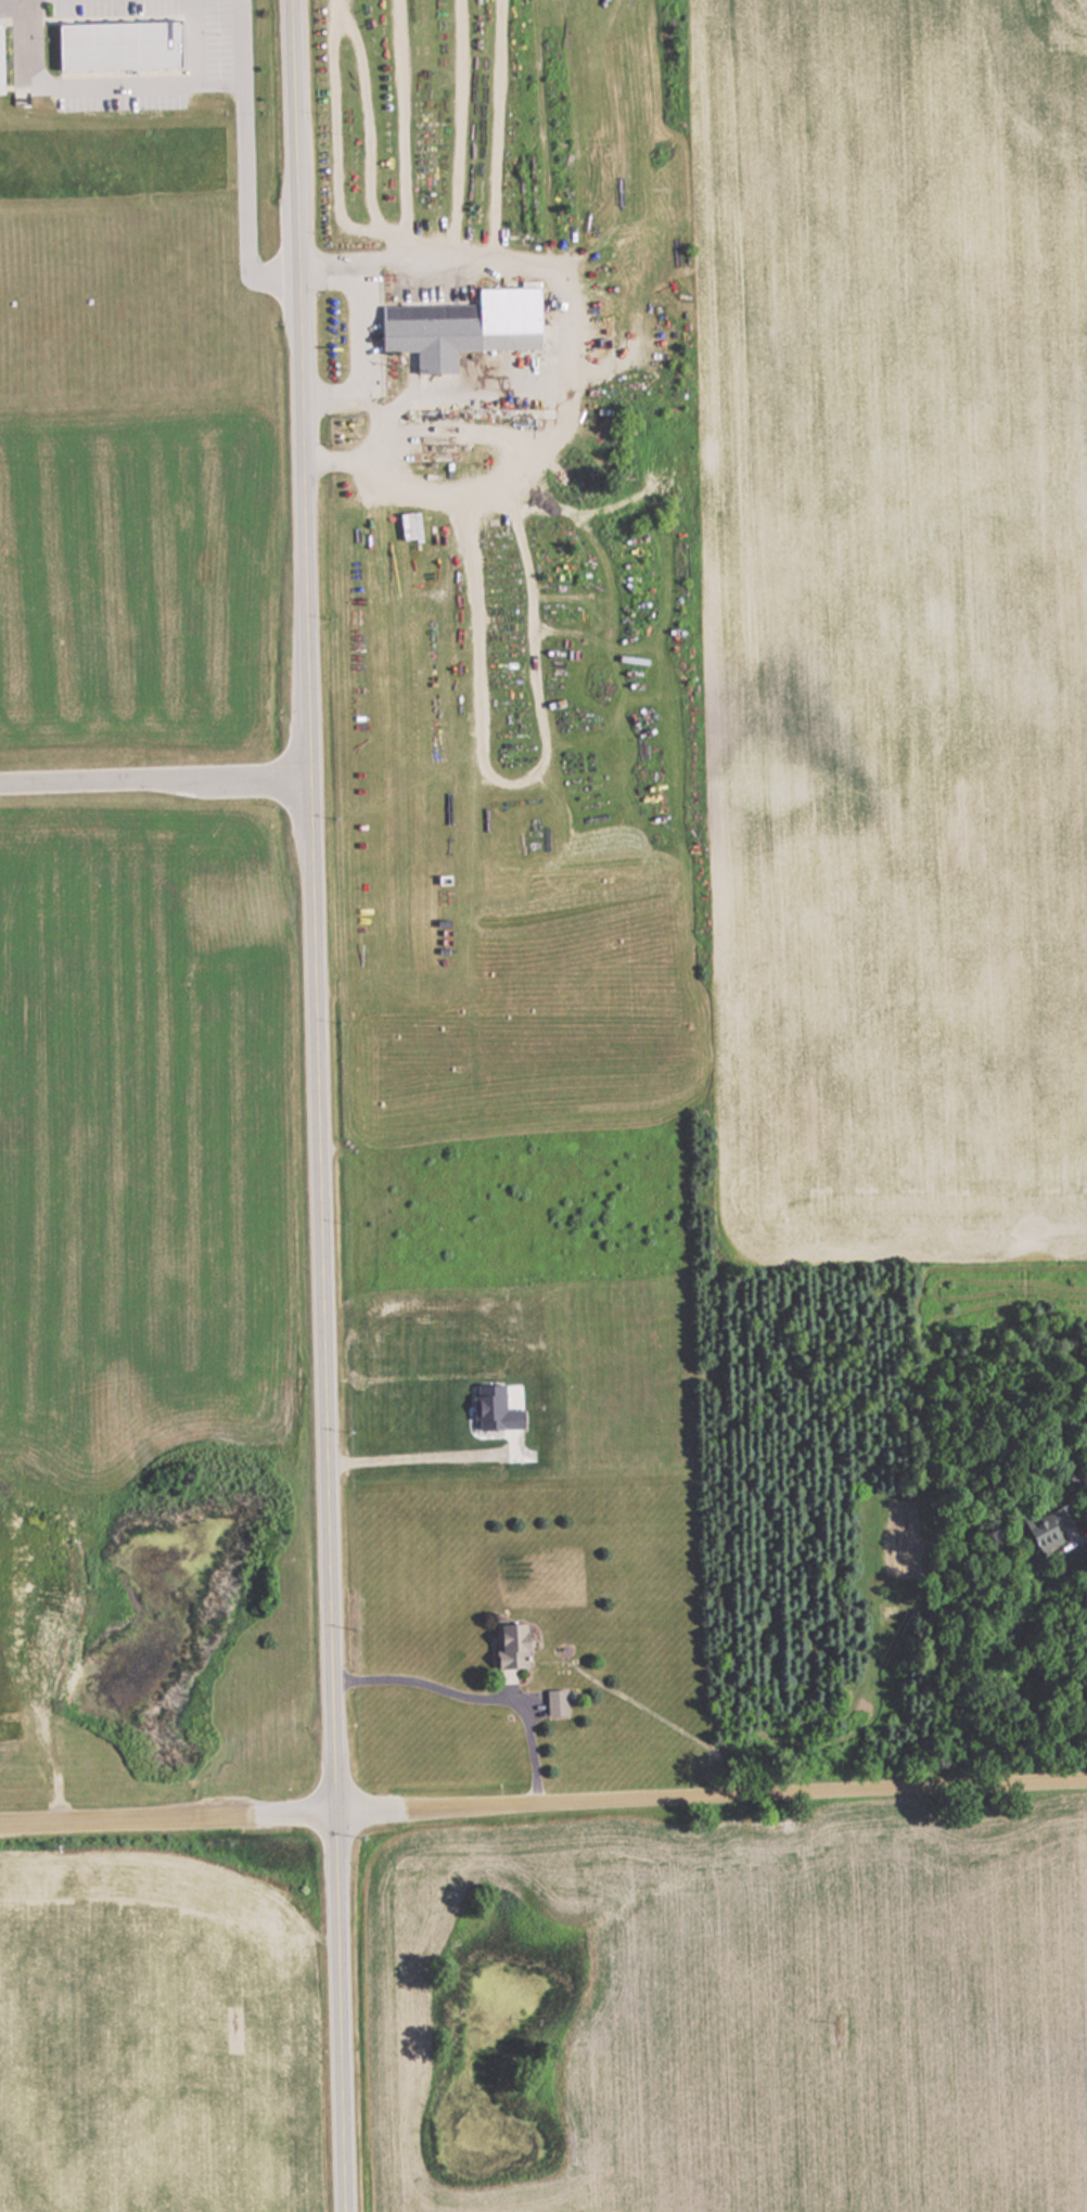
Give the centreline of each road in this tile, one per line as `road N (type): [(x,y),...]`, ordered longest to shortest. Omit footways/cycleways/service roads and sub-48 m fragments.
road 1 (tertiary): [(346,2211),(287,0)]
road 2 (residential): [(0,1820),(1086,1777)]
road 3 (residential): [(0,780),(307,773)]

